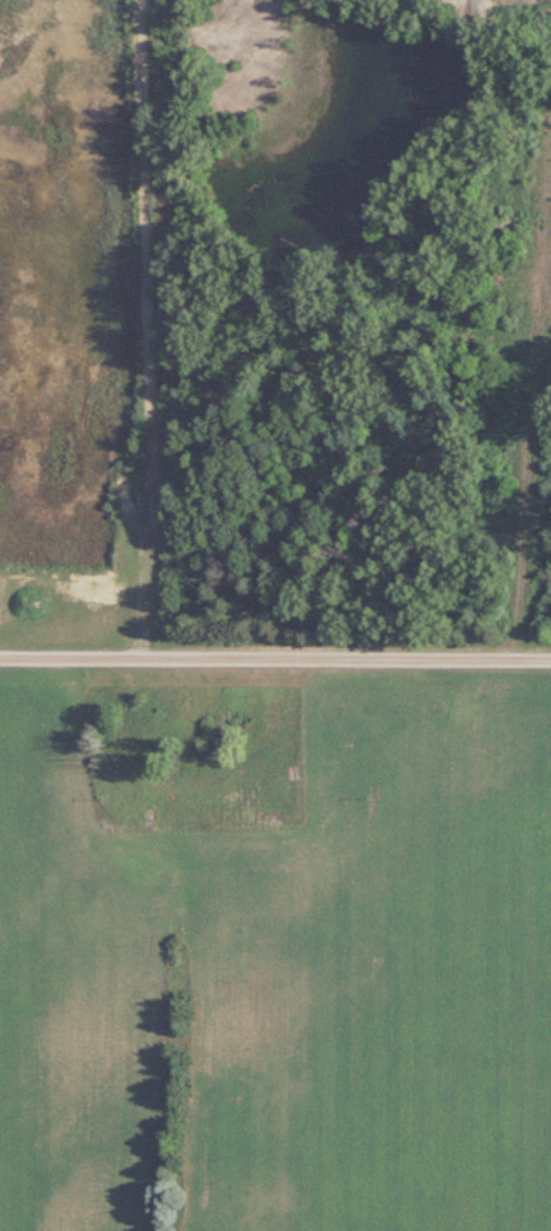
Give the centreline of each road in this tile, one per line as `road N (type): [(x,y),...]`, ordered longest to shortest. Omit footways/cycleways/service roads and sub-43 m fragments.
road 1 (residential): [(550,658),(0,658)]
road 2 (track): [(513,658),(535,583),(550,426)]

